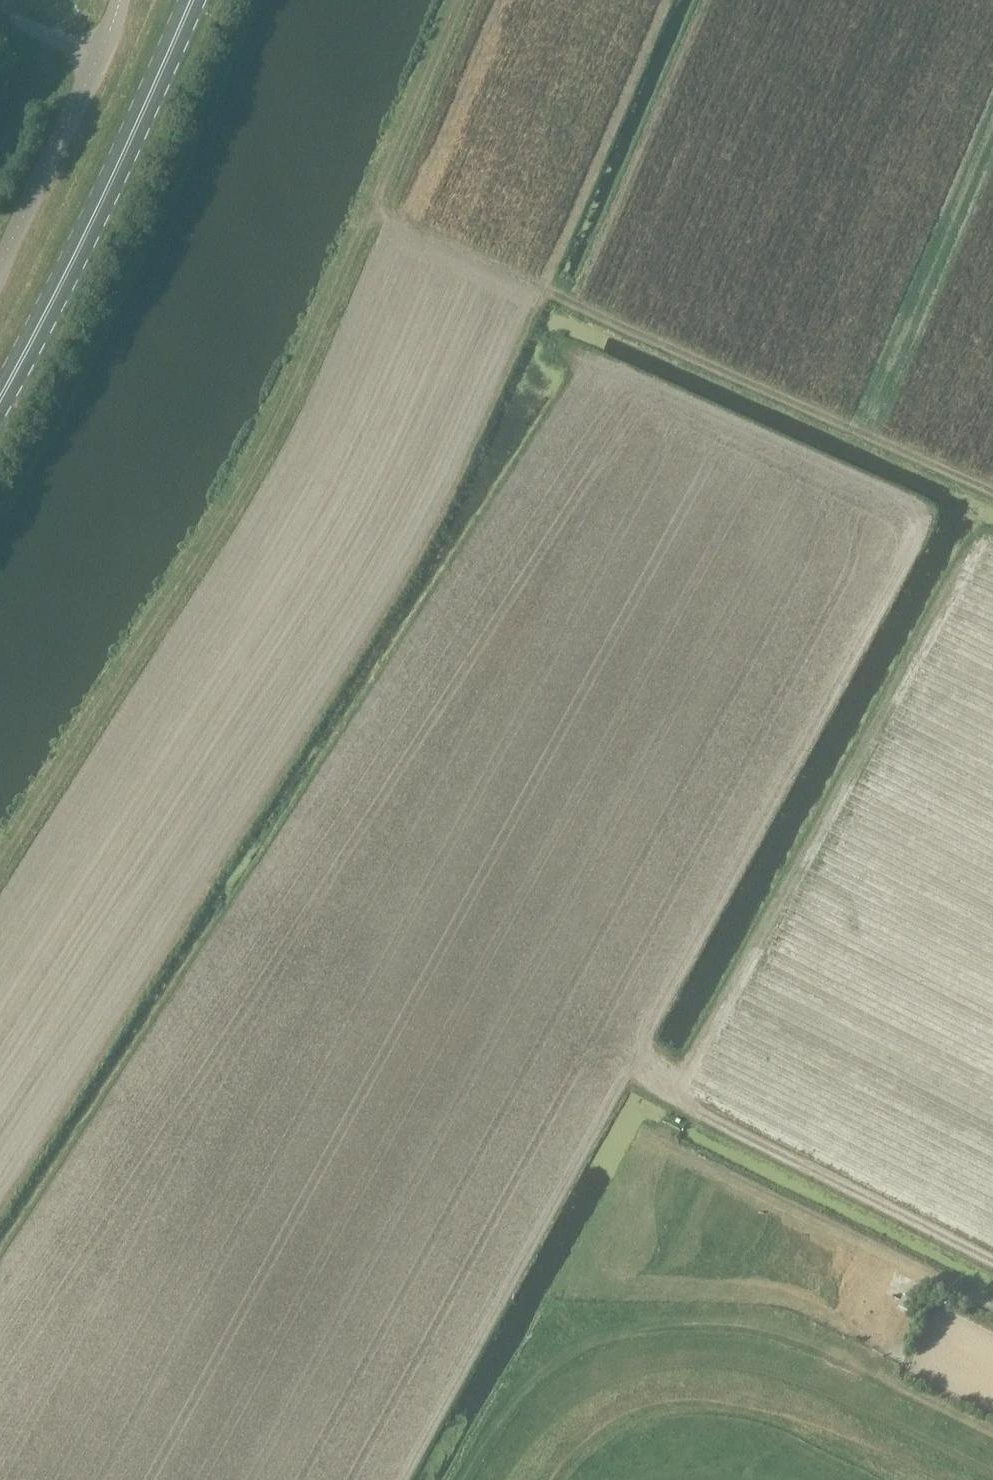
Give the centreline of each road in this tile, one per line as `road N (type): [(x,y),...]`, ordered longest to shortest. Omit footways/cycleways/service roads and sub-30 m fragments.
road 1 (track): [(0,857),(248,472),(455,0)]
road 2 (primary): [(0,397),(107,189),(191,0)]
road 3 (unclassified): [(119,0),(0,264)]

